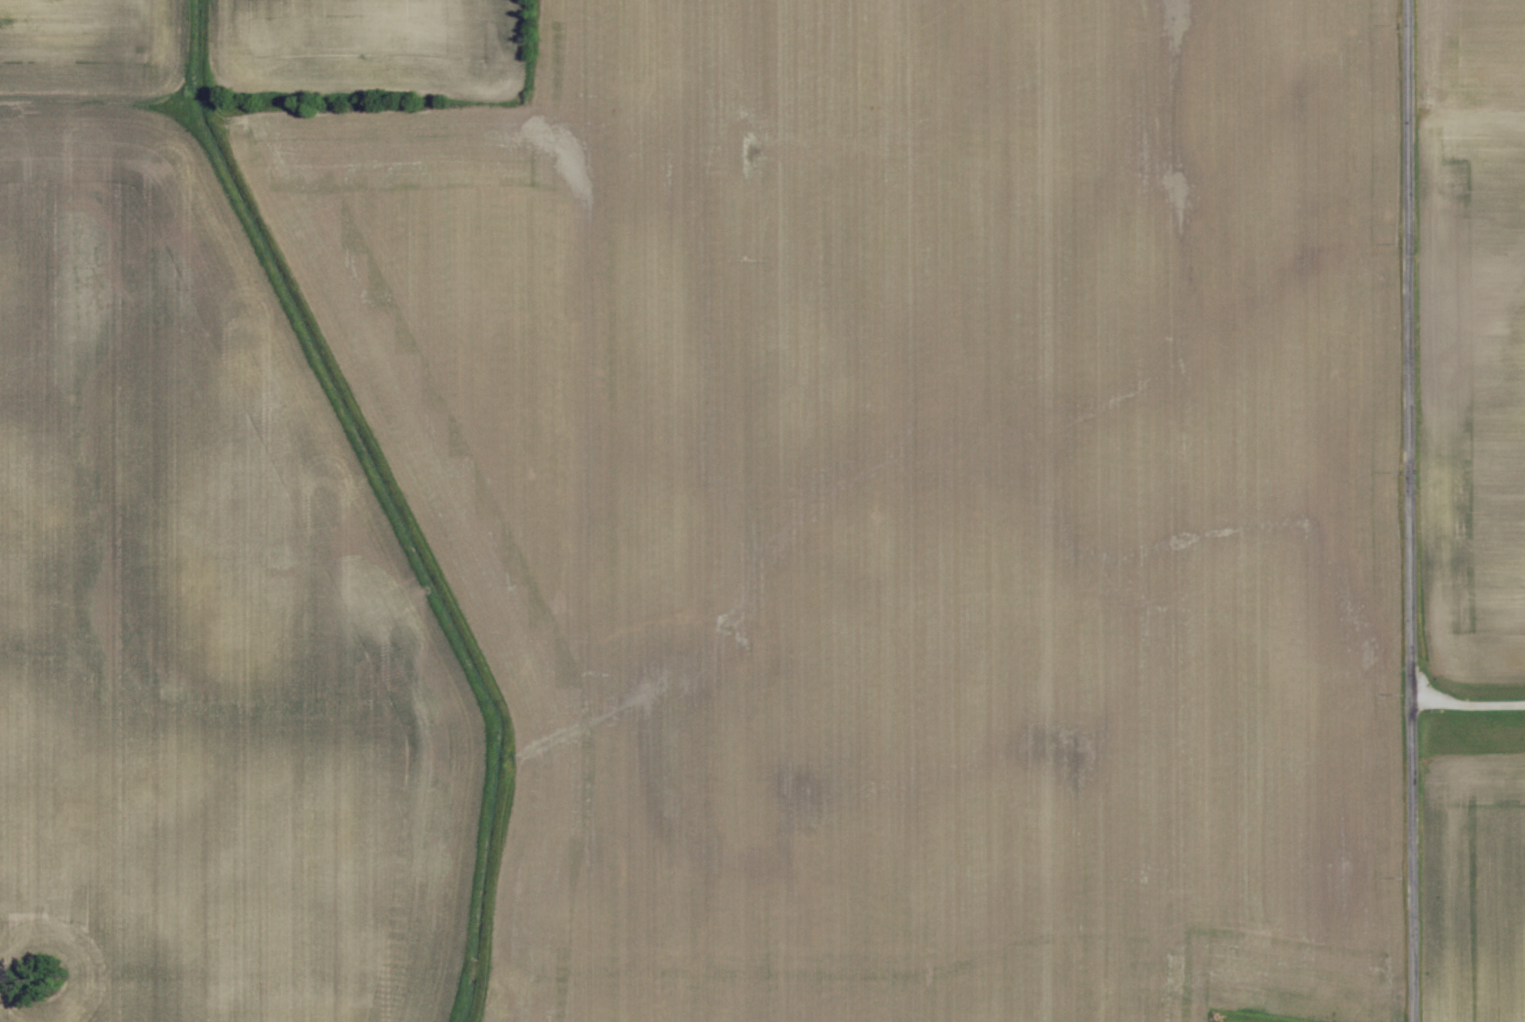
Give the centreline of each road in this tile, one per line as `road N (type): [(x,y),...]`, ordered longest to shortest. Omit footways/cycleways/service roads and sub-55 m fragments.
road 1 (residential): [(1417,1021),(1411,0)]

